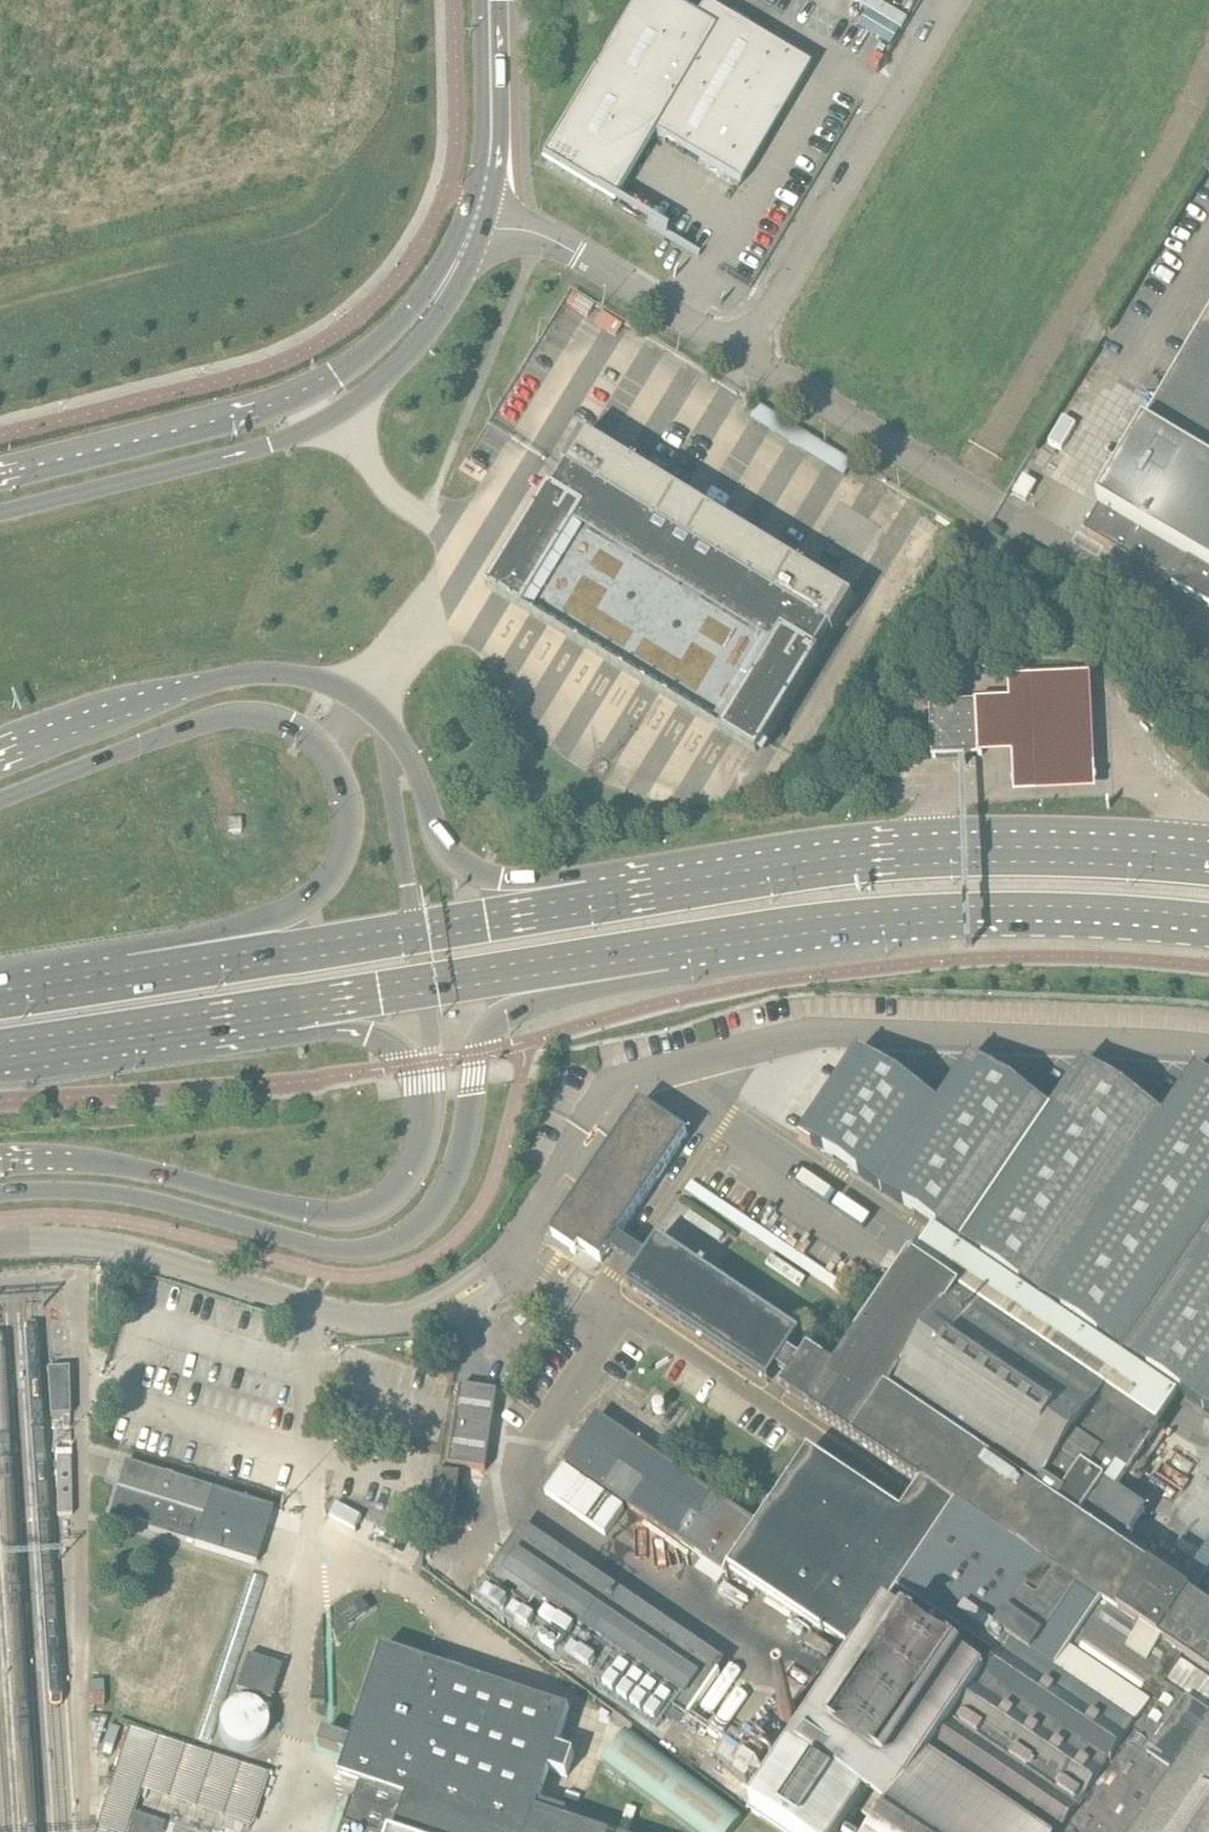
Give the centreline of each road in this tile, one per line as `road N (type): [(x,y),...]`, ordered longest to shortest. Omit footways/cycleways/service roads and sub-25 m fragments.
road 1 (tertiary): [(0,1195),(122,1197),(323,1252),(389,1248),(427,1221),(456,1173),(494,1020),(536,985),(581,962)]
road 2 (tertiary): [(605,901),(503,880),(450,856),(395,740),(360,702),(321,679),(268,672),(209,679),(0,755)]
road 3 (tertiary): [(275,1010),(387,1040),(421,1076),(430,1101),(428,1137),(407,1182),(380,1207),(314,1209),(140,1159),(0,1152)]
road 4 (residential): [(480,209),(528,227),(714,333),(742,332),(759,316),(949,0)]
road 5 (tertiary): [(0,800),(219,716),(264,713),(307,730),(346,789),(342,858),(307,903),(204,966)]
road 6 (primary): [(581,962),(900,917),(1208,922)]
road 7 (tertiary): [(0,511),(253,446),(366,398),(449,308),(480,209)]
road 8 (primary): [(1208,864),(908,856),(605,901)]
road 9 (tertiary): [(480,209),(392,330),(329,375),(239,409),(0,470)]
road 10 (residential): [(0,1244),(77,1240),(117,1248),(348,1324),(393,1322),(472,1295)]
road 11 (primary): [(605,901),(204,966)]
road 12 (primary): [(275,1010),(581,962)]
road 13 (primary): [(0,1053),(275,1010)]
road 14 (tertiary): [(489,0),(491,145),(480,209)]
road 15 (primary): [(204,966),(0,1001)]

